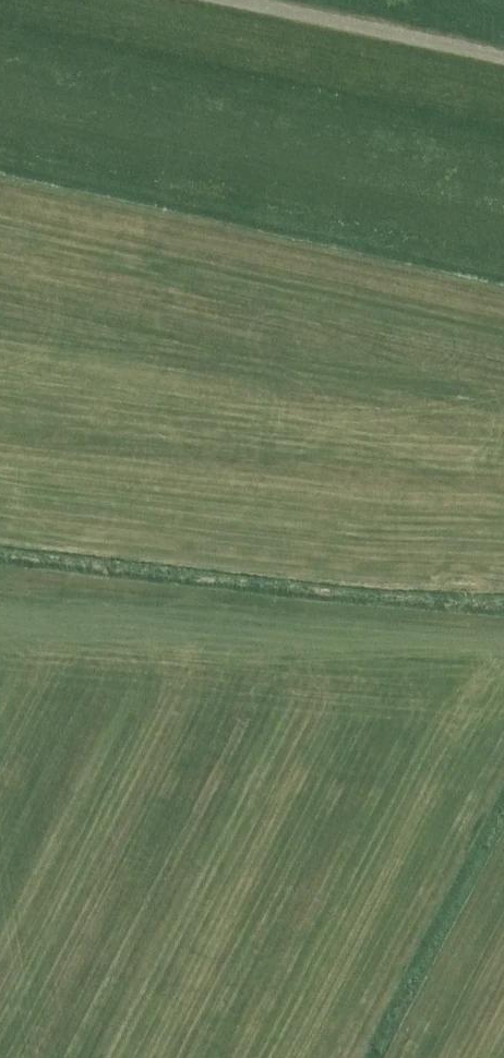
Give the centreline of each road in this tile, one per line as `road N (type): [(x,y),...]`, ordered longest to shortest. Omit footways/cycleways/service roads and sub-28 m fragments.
road 1 (track): [(231,0),(503,58)]

